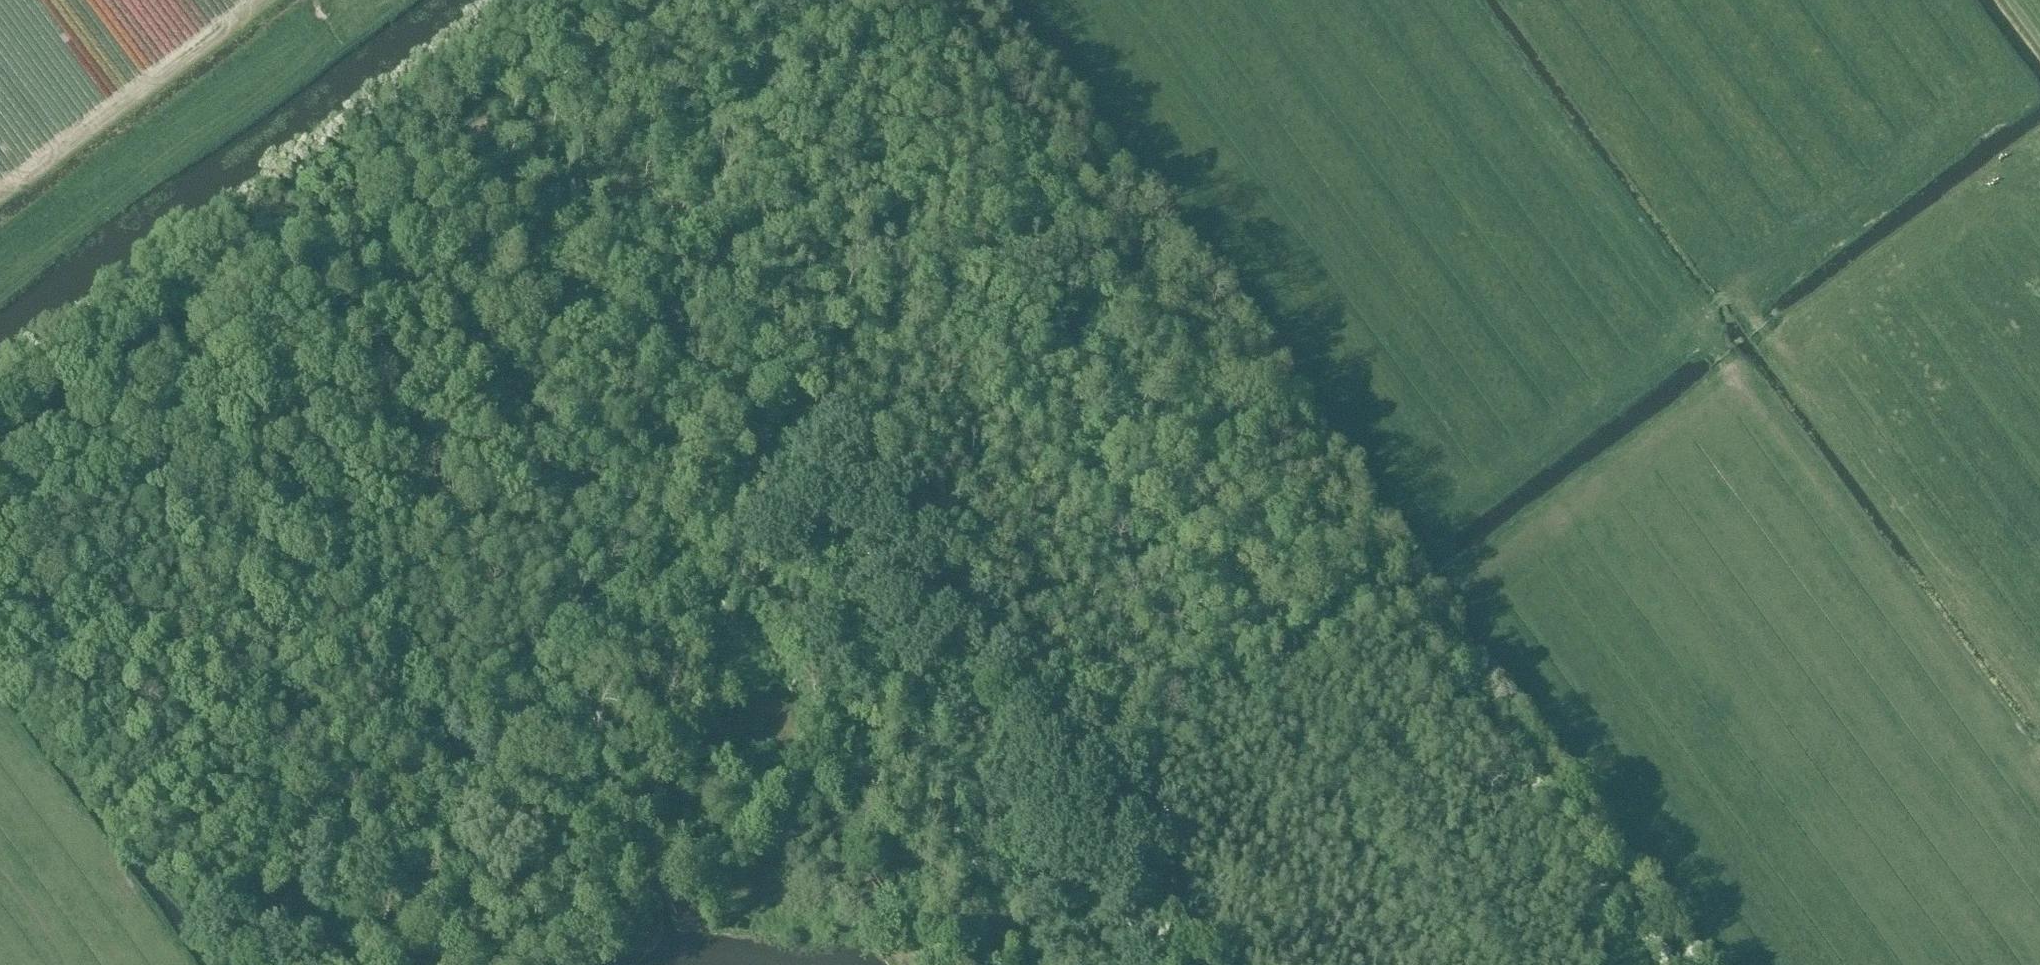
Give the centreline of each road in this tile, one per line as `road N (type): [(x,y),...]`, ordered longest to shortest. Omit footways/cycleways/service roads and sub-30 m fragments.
road 1 (track): [(1702,328),(2039,786)]

